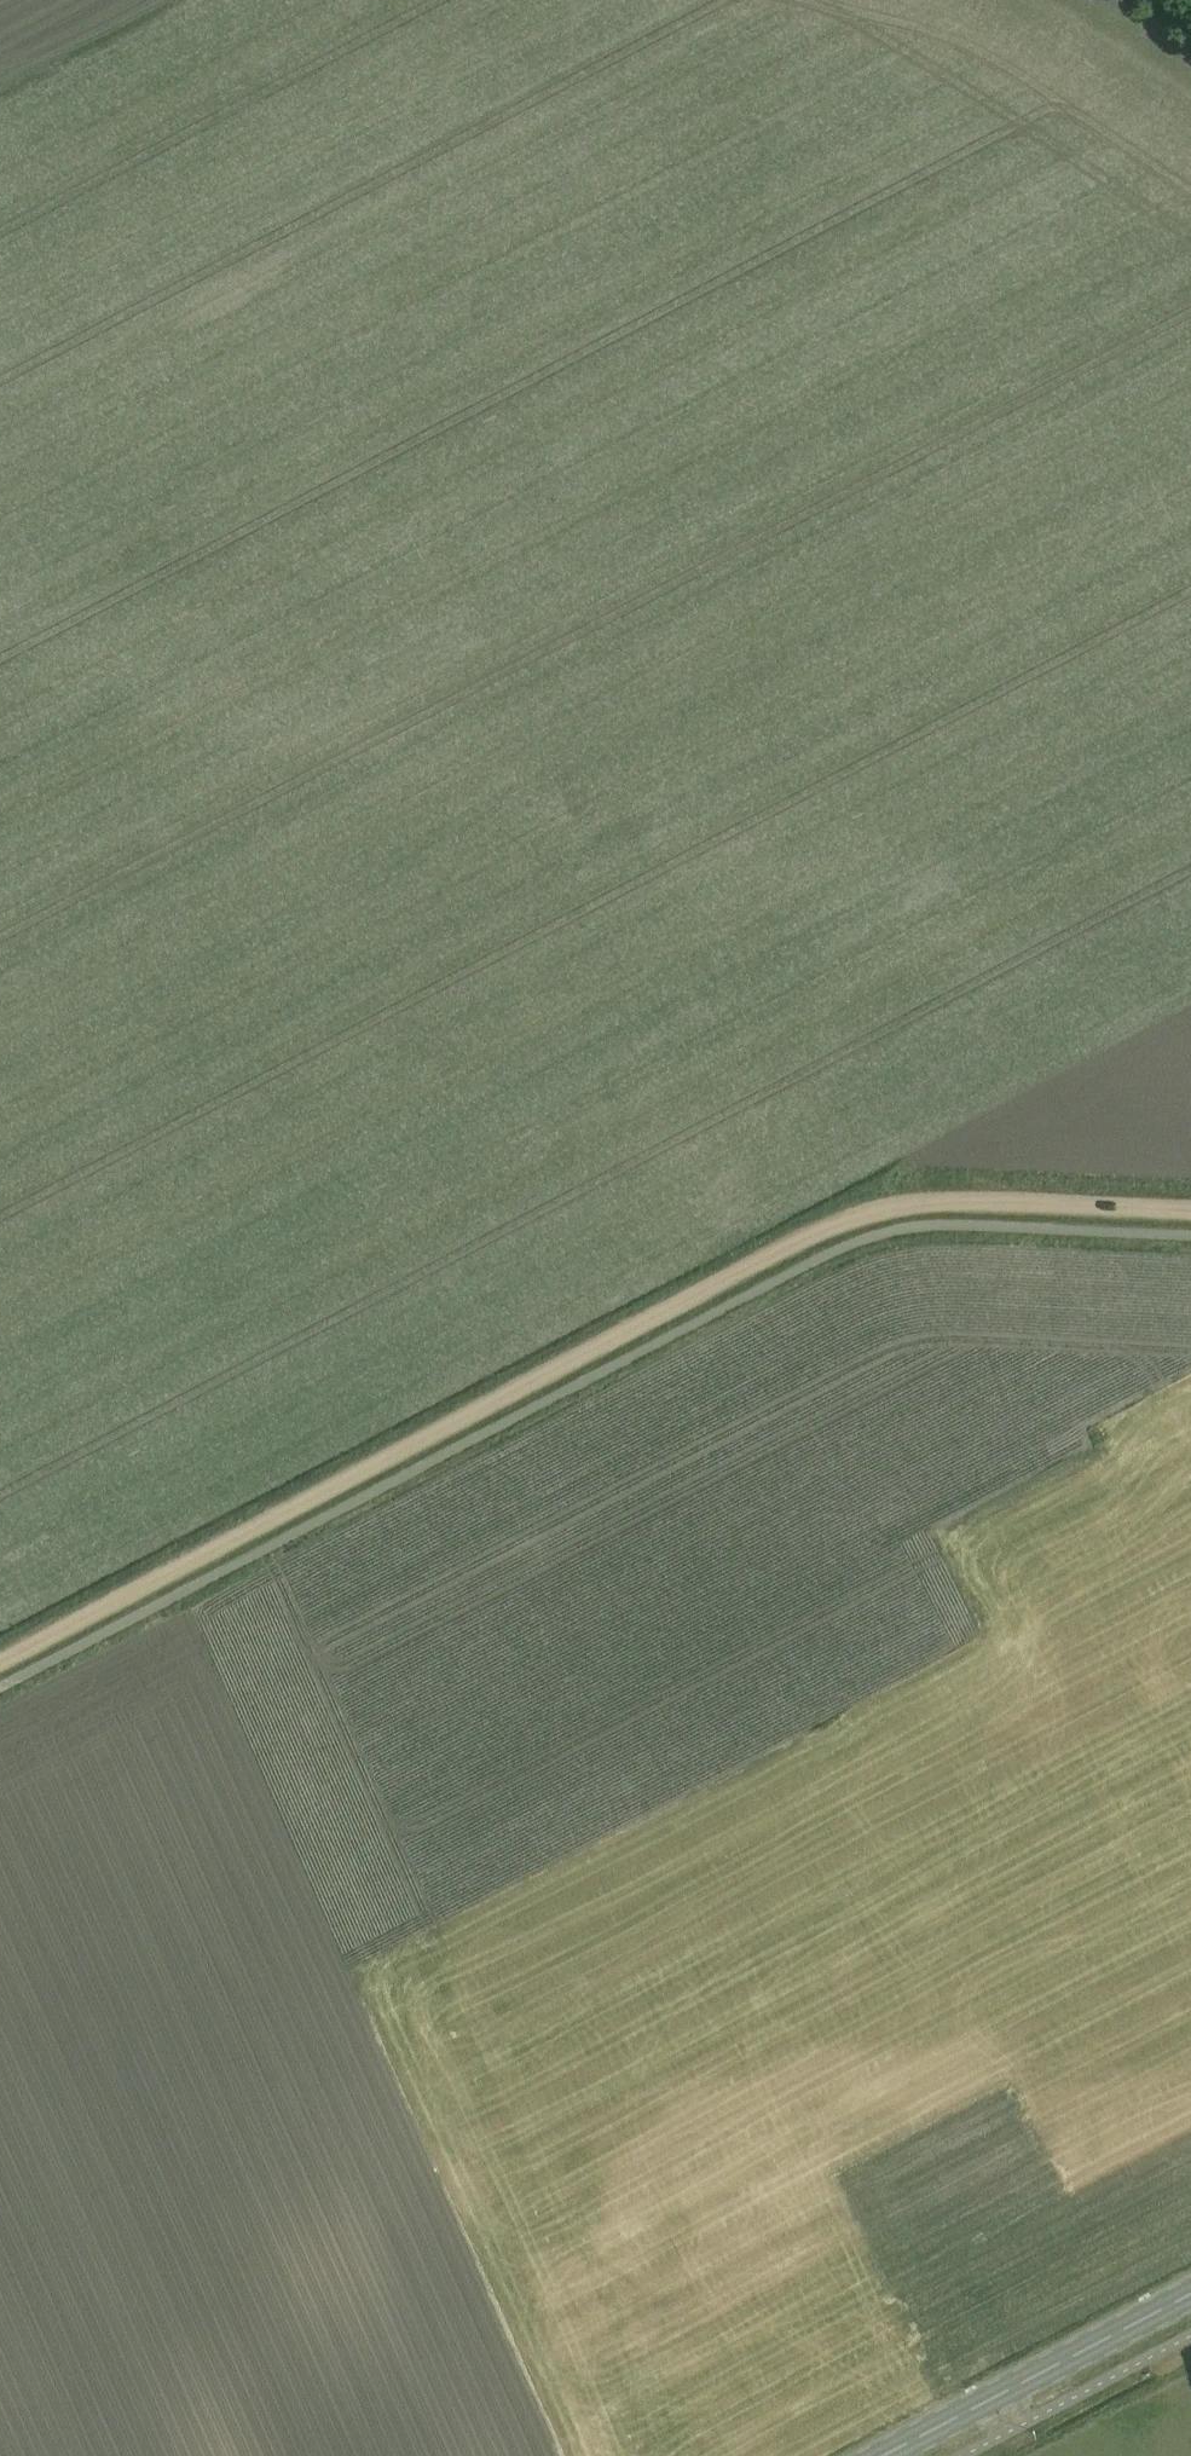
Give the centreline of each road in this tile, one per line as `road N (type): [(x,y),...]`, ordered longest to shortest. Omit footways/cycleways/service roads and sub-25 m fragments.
road 1 (track): [(0,1661),(816,1232),(892,1208),(950,1205),(1190,1215)]
road 2 (secondary): [(882,2455),(1190,2290)]

